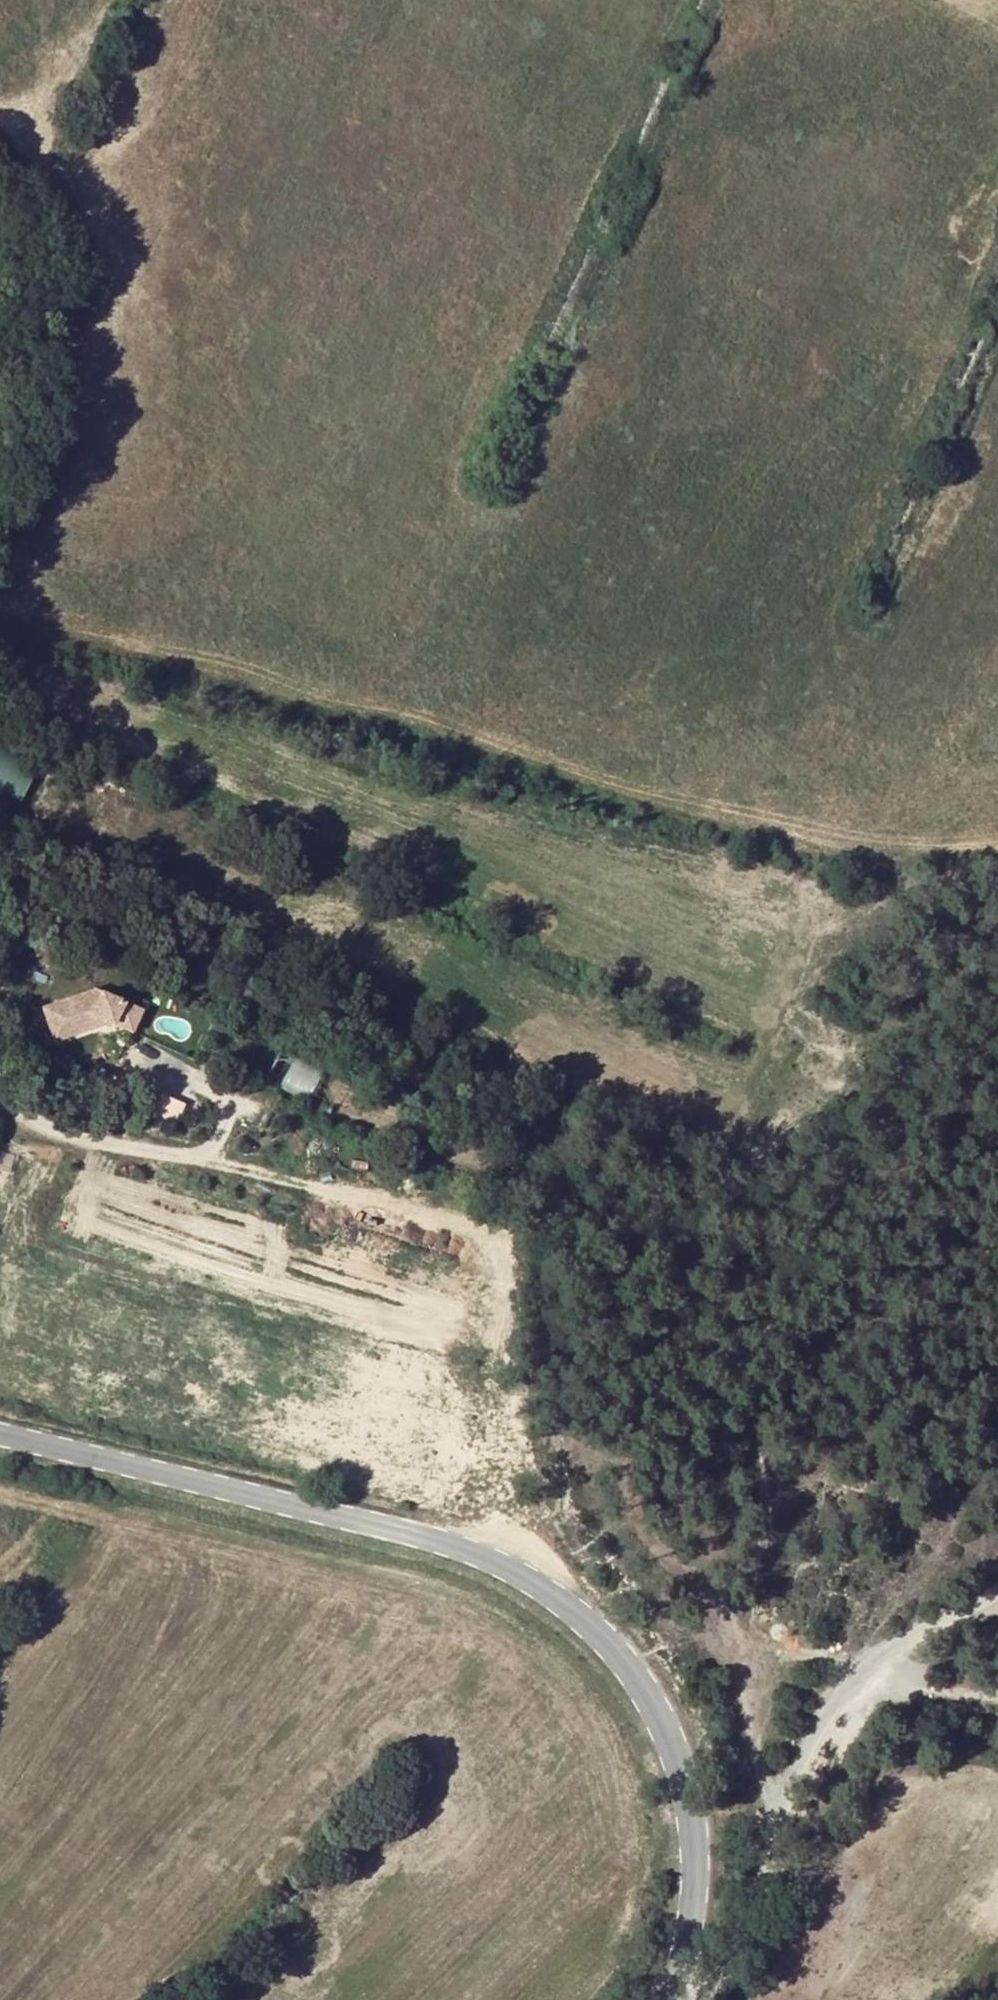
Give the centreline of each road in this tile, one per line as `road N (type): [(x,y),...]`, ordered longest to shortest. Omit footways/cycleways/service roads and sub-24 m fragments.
road 1 (tertiary): [(0,1427),(409,1526),(586,1600),(639,1650),(696,1760),(712,1893)]
road 2 (track): [(486,1223),(194,1158),(74,1141),(24,1117),(0,1093)]
road 3 (unclassified): [(712,1893),(756,1872),(810,1748),(864,1669),(997,1598)]
road 4 (track): [(416,1763),(195,1999)]

